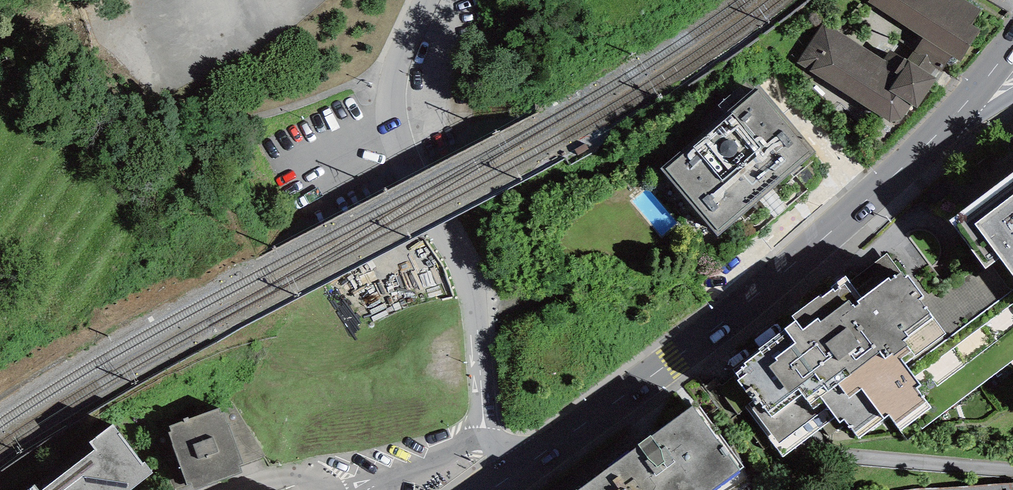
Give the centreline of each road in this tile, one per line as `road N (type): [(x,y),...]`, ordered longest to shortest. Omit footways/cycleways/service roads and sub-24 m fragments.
road 1 (primary): [(1012,43),(859,207),(514,474)]
road 2 (residential): [(486,439),(469,266),(409,153),(412,74),(436,0)]
road 3 (residential): [(816,454),(1012,467)]
road 4 (residential): [(486,439),(340,489)]

